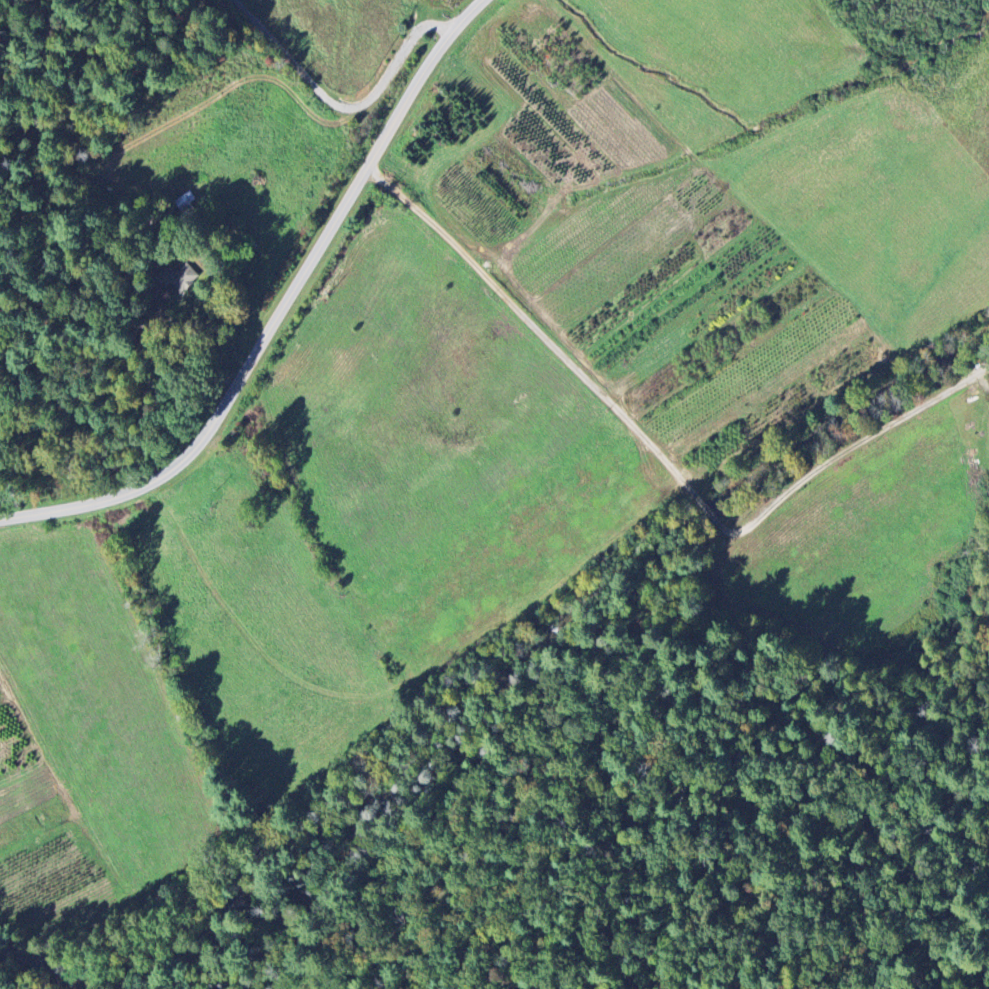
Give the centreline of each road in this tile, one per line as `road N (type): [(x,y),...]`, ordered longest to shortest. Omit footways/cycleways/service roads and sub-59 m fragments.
road 1 (residential): [(0,519),(132,493),(197,447),(432,61),(484,0)]

